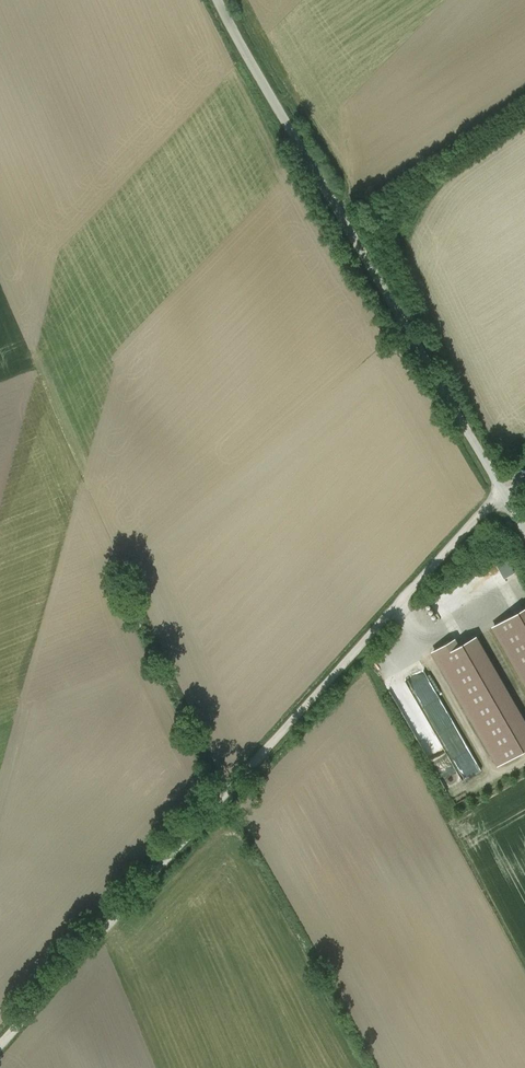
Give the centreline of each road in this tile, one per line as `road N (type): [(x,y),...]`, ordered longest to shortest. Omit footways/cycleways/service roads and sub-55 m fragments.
road 1 (track): [(504,496),(0,1045)]
road 2 (unclassified): [(504,496),(218,0)]

